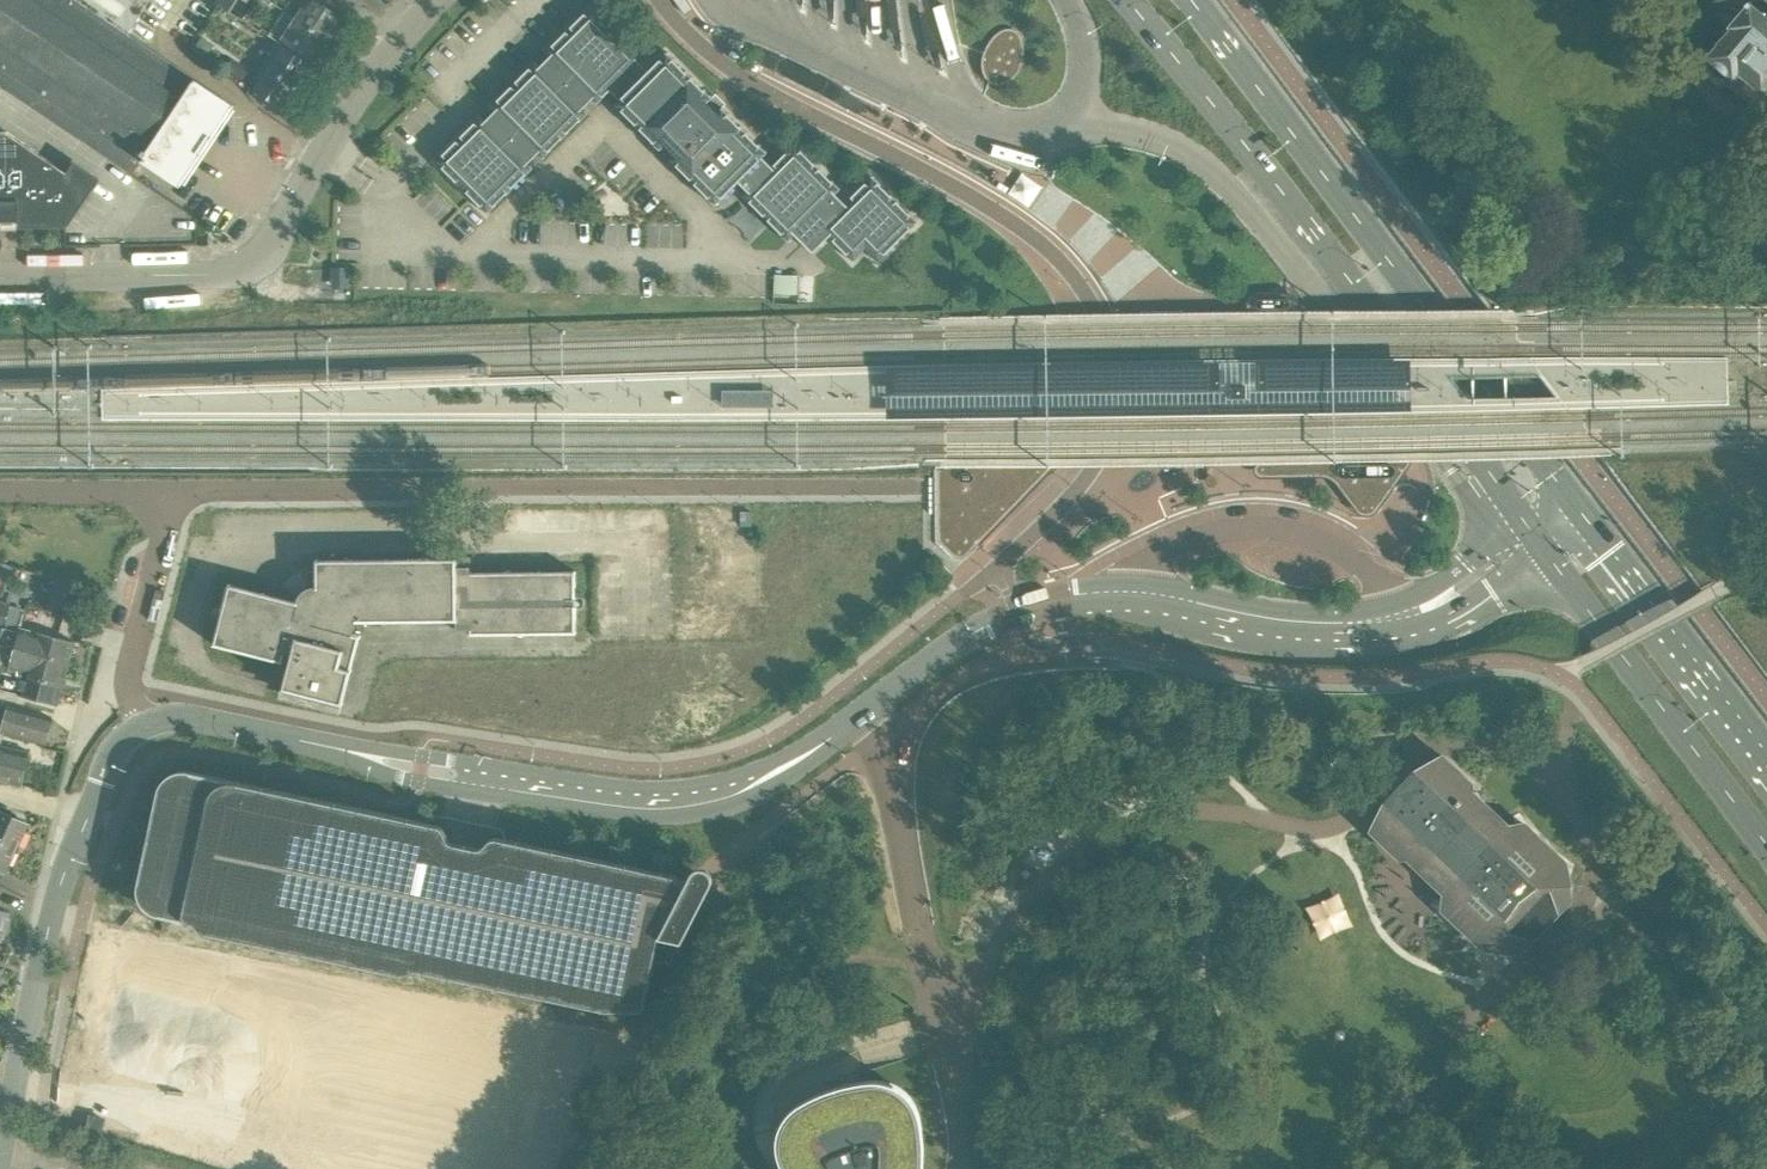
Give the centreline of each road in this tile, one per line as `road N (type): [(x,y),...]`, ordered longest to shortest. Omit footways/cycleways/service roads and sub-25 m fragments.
road 1 (tertiary): [(145,725),(195,717),(477,779),(685,801),(775,774),(945,649),(1050,601),(1092,595),(1231,627),(1337,643),(1374,640),(1410,631),(1551,558)]
road 2 (residential): [(169,488),(932,484)]
road 3 (primary): [(1128,0),(1300,215),(1551,558)]
road 4 (primary): [(1590,529),(1192,0)]
road 5 (unclassified): [(0,276),(223,274),(252,263),(274,245),(351,110),(441,0)]
road 6 (tertiary): [(0,1164),(59,887),(110,761),(145,725)]
road 7 (primary): [(1551,558),(1766,845)]
road 8 (primary): [(1766,752),(1590,529)]
road 9 (residential): [(145,725),(129,680),(170,515),(169,488)]
road 10 (residential): [(169,488),(0,488)]

